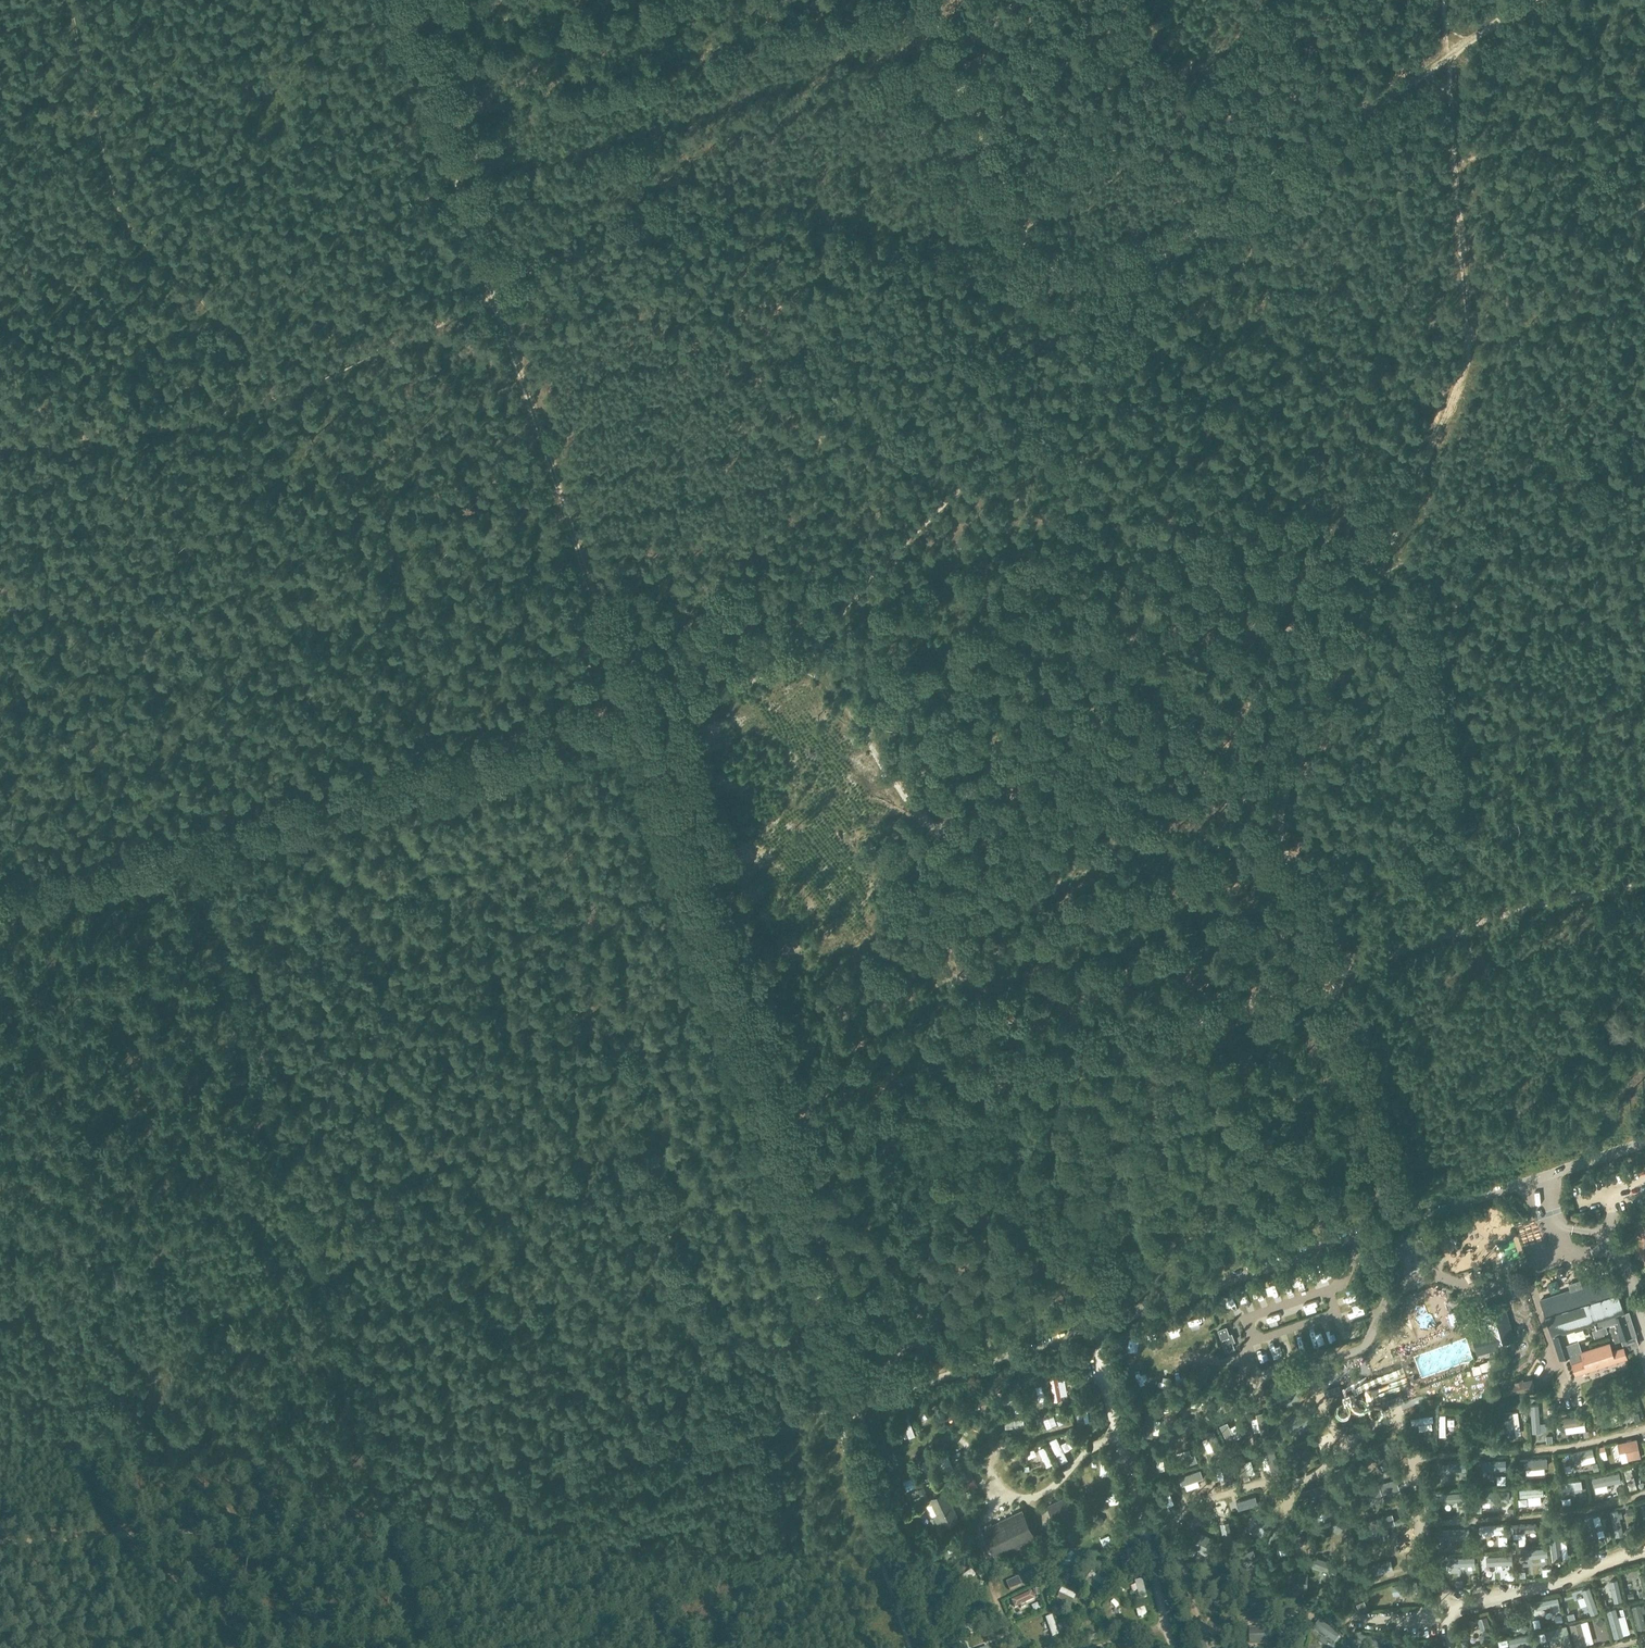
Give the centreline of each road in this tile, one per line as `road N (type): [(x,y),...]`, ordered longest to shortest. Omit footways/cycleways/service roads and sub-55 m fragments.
road 1 (track): [(1442,0),(1468,360),(1280,828),(1407,1225)]
road 2 (track): [(859,1407),(741,1420),(499,1496),(403,1516),(0,1540)]
road 3 (unclassified): [(859,1407),(1644,1146)]
road 4 (track): [(398,0),(627,694)]
road 5 (track): [(181,857),(236,970),(403,1516)]
road 6 (track): [(627,694),(0,888)]
road 7 (track): [(1169,253),(1103,357),(881,563),(805,661)]
road 8 (track): [(0,448),(190,428),(496,300)]
road 9 (track): [(634,716),(785,1179)]
road 10 (track): [(634,716),(181,857)]
road 11 (track): [(1169,253),(1029,287),(930,0)]
road 12 (track): [(1531,0),(1169,253)]
road 13 (track): [(1644,890),(1504,925),(1326,984)]
road 14 (track): [(785,1179),(1091,1068)]
road 15 (track): [(937,1647),(859,1407)]
road 16 (track): [(1091,1068),(1326,984)]
road 17 (track): [(785,1179),(859,1407)]
road 18 (track): [(181,857),(0,914)]
road 19 (track): [(805,661),(766,680),(634,716)]
road 20 (track): [(444,1647),(403,1516)]

